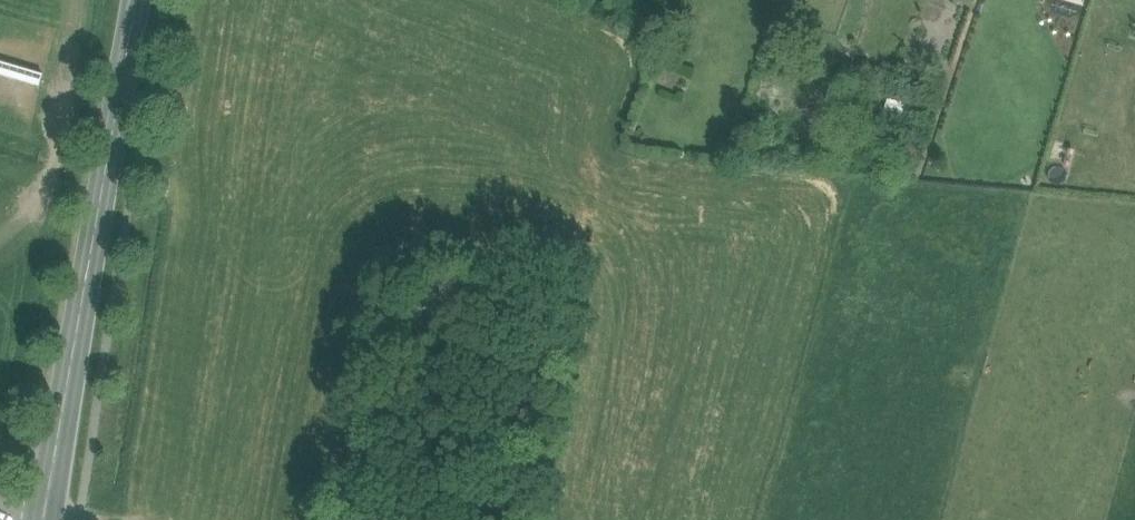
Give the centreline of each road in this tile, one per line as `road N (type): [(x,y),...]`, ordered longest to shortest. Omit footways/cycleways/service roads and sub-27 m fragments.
road 1 (secondary): [(45,519),(138,0)]

